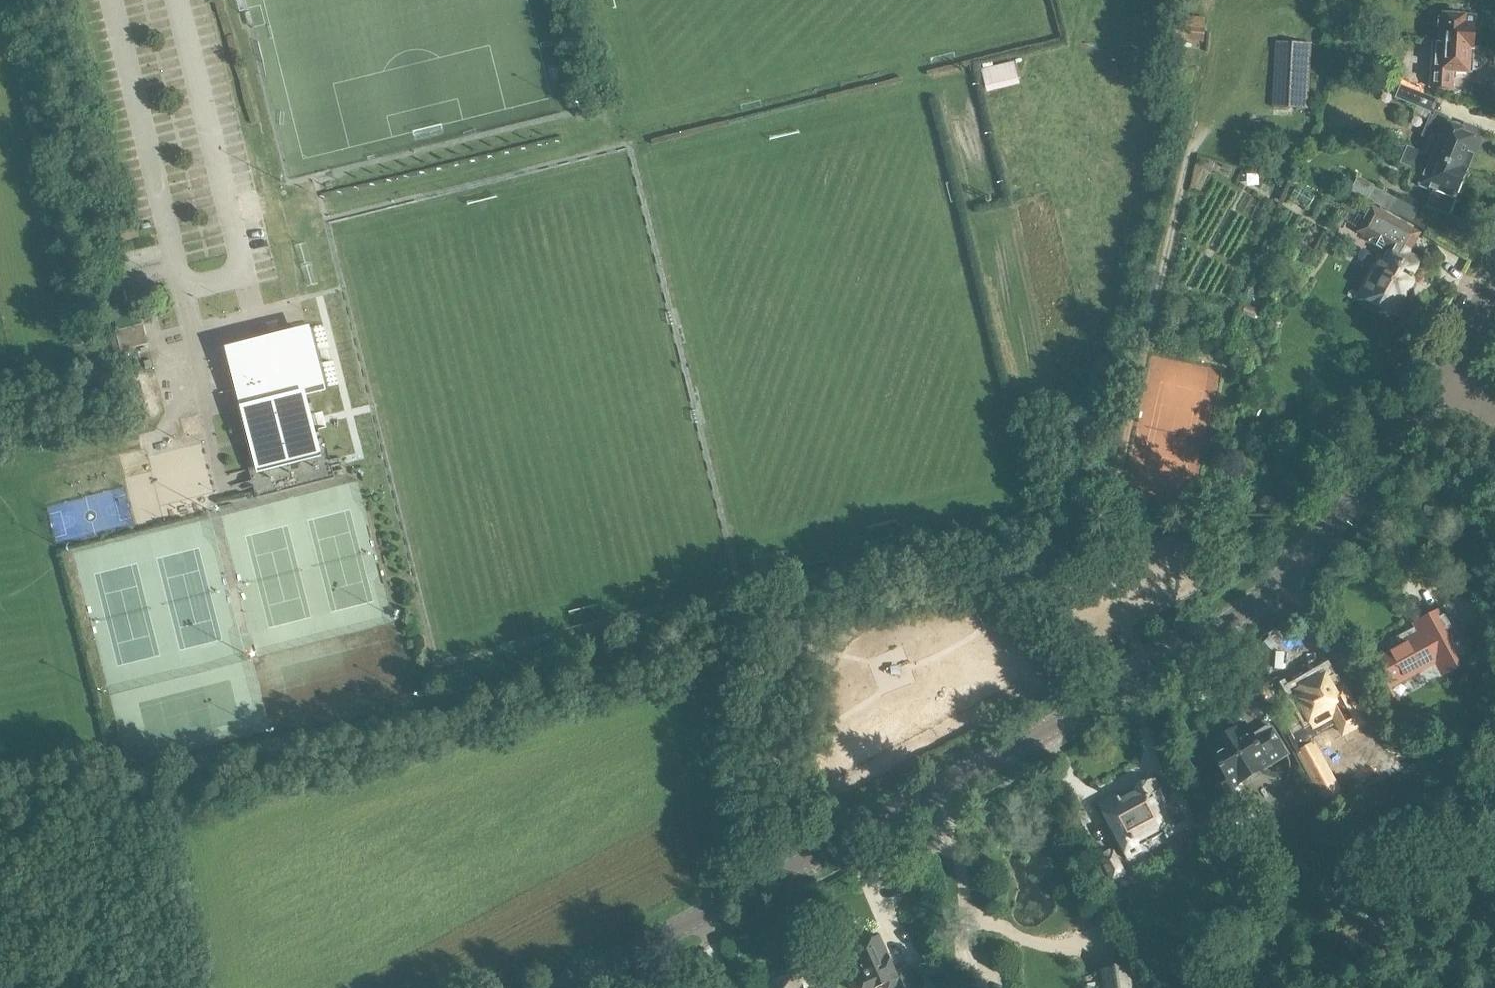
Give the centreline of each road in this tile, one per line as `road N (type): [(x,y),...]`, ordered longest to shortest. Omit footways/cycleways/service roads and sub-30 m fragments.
road 1 (residential): [(568,987),(1172,661),(1262,599),(1316,546),(1439,381)]

